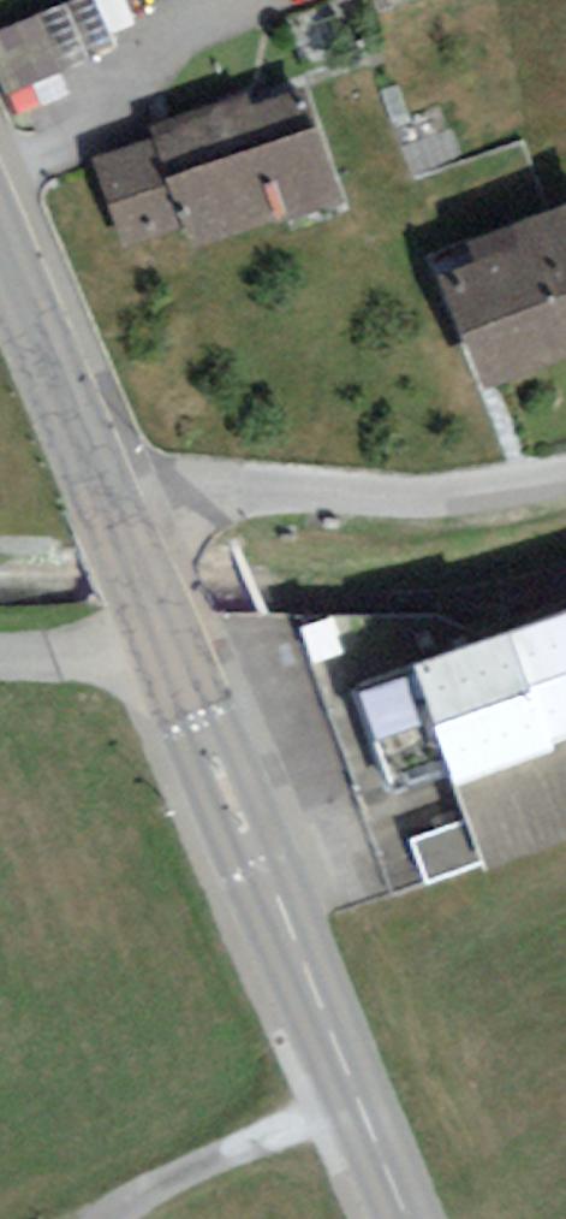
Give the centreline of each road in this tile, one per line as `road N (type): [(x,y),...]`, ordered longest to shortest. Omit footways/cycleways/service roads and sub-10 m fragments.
road 1 (secondary): [(397,1218),(167,657)]
road 2 (track): [(565,484),(95,481)]
road 3 (secondary): [(167,657),(0,248)]
road 4 (residential): [(0,655),(167,657)]

